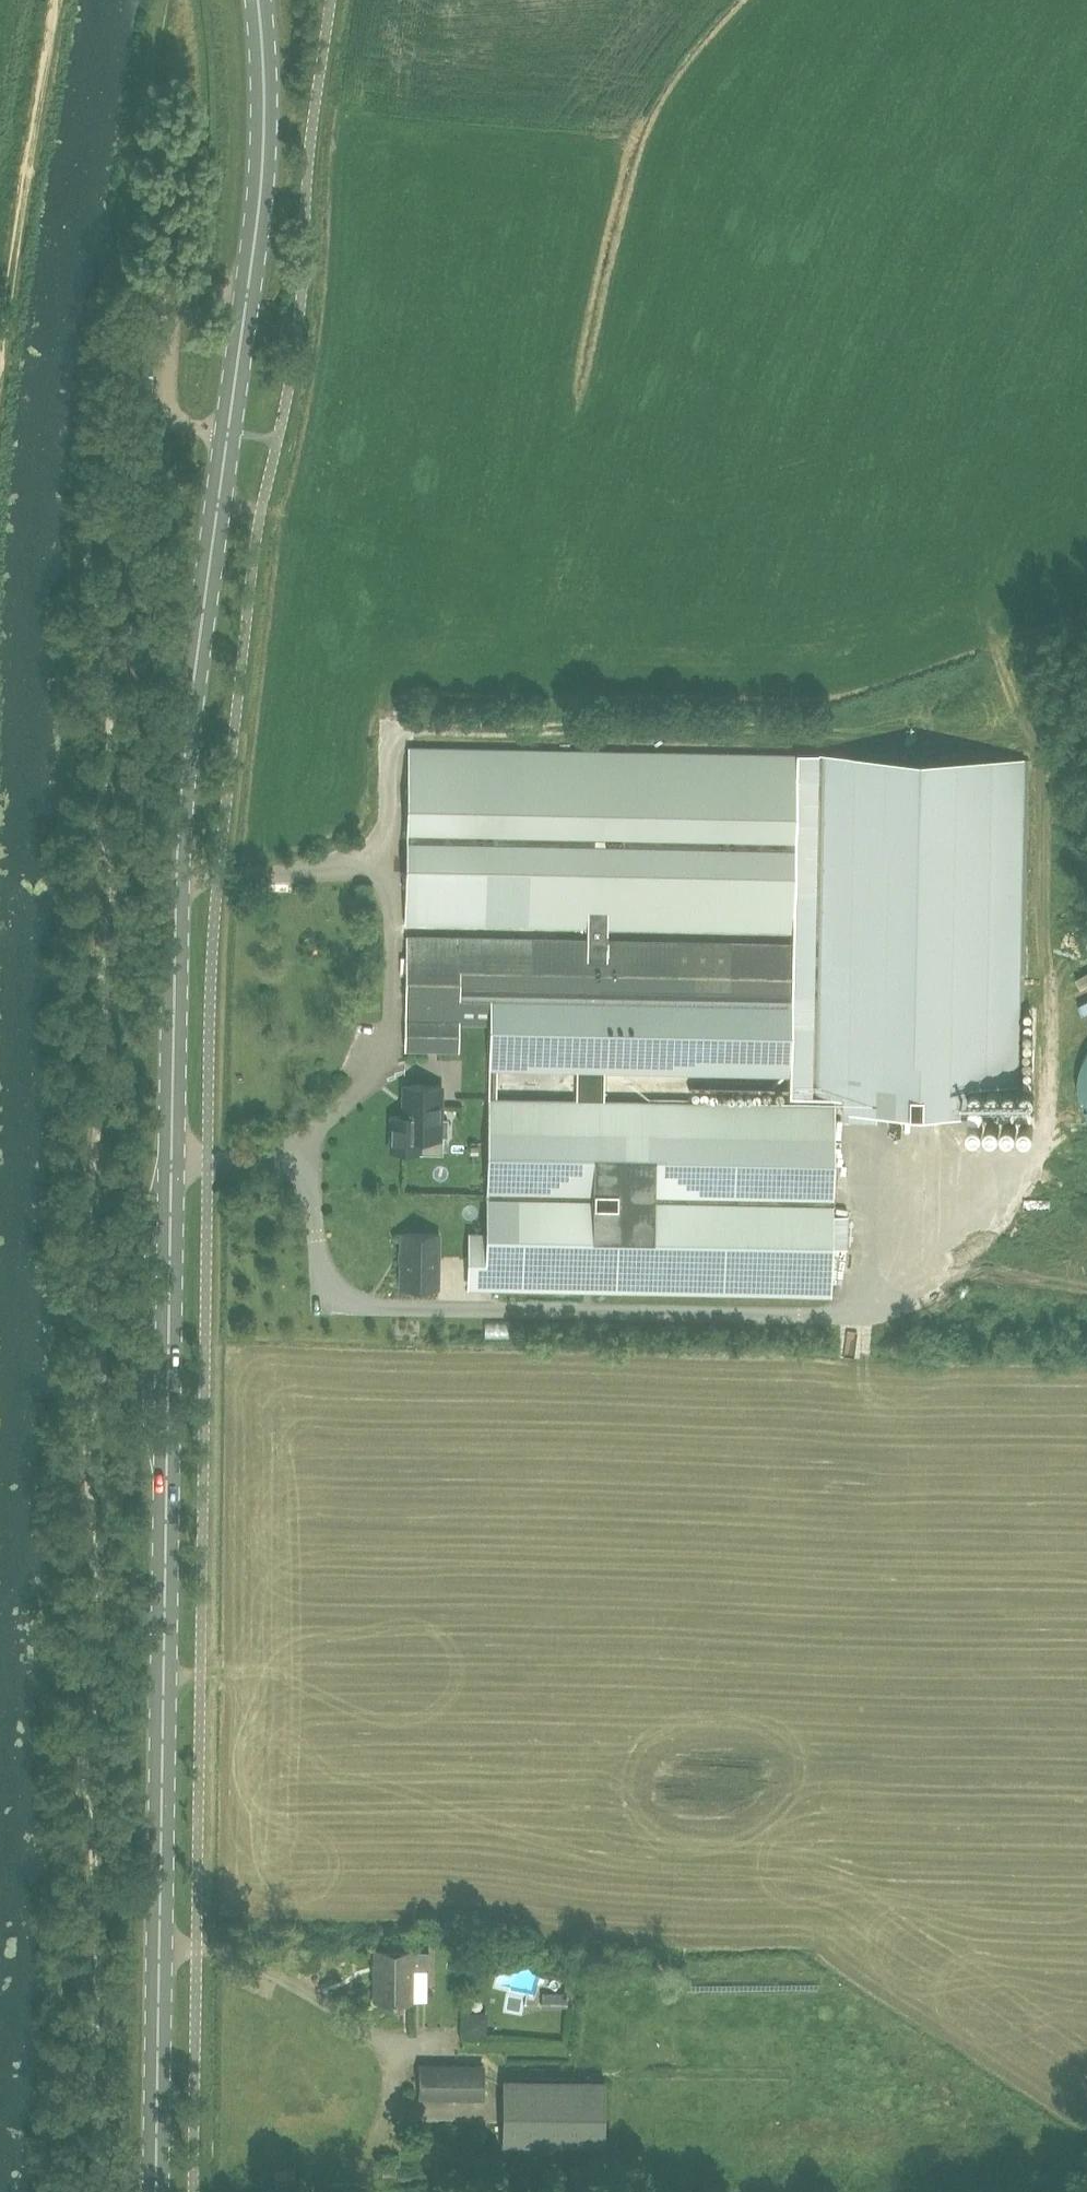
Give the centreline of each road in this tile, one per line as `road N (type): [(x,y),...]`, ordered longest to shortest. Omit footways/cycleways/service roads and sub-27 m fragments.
road 1 (primary): [(156,2191),(178,843),(228,432)]
road 2 (primary): [(228,432),(262,179),(258,0)]
road 3 (track): [(58,0),(0,394)]

